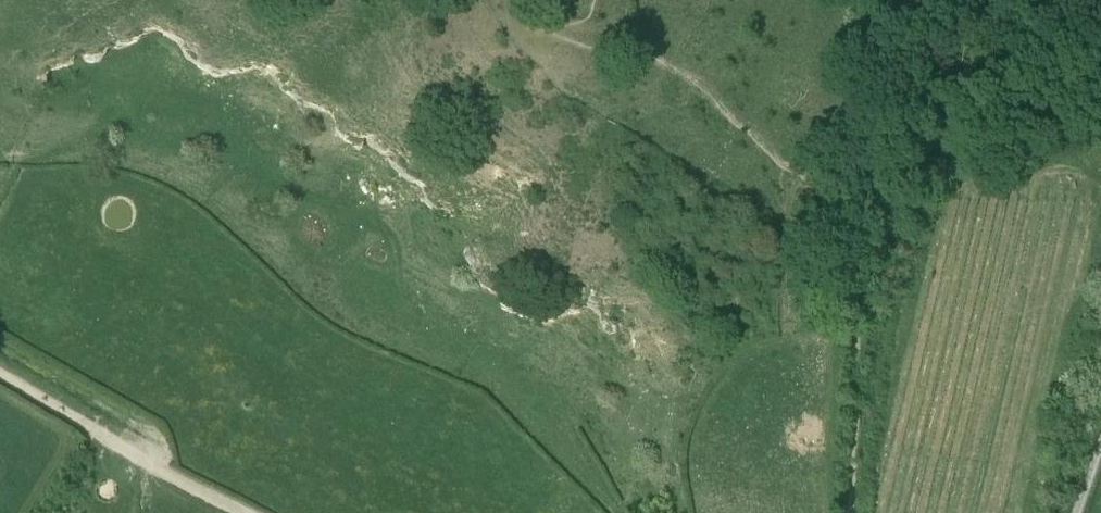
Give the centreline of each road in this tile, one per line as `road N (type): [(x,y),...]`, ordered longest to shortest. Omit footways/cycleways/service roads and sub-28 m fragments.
road 1 (track): [(1062,0),(885,222),(865,292),(850,512)]
road 2 (track): [(249,512),(0,376)]

